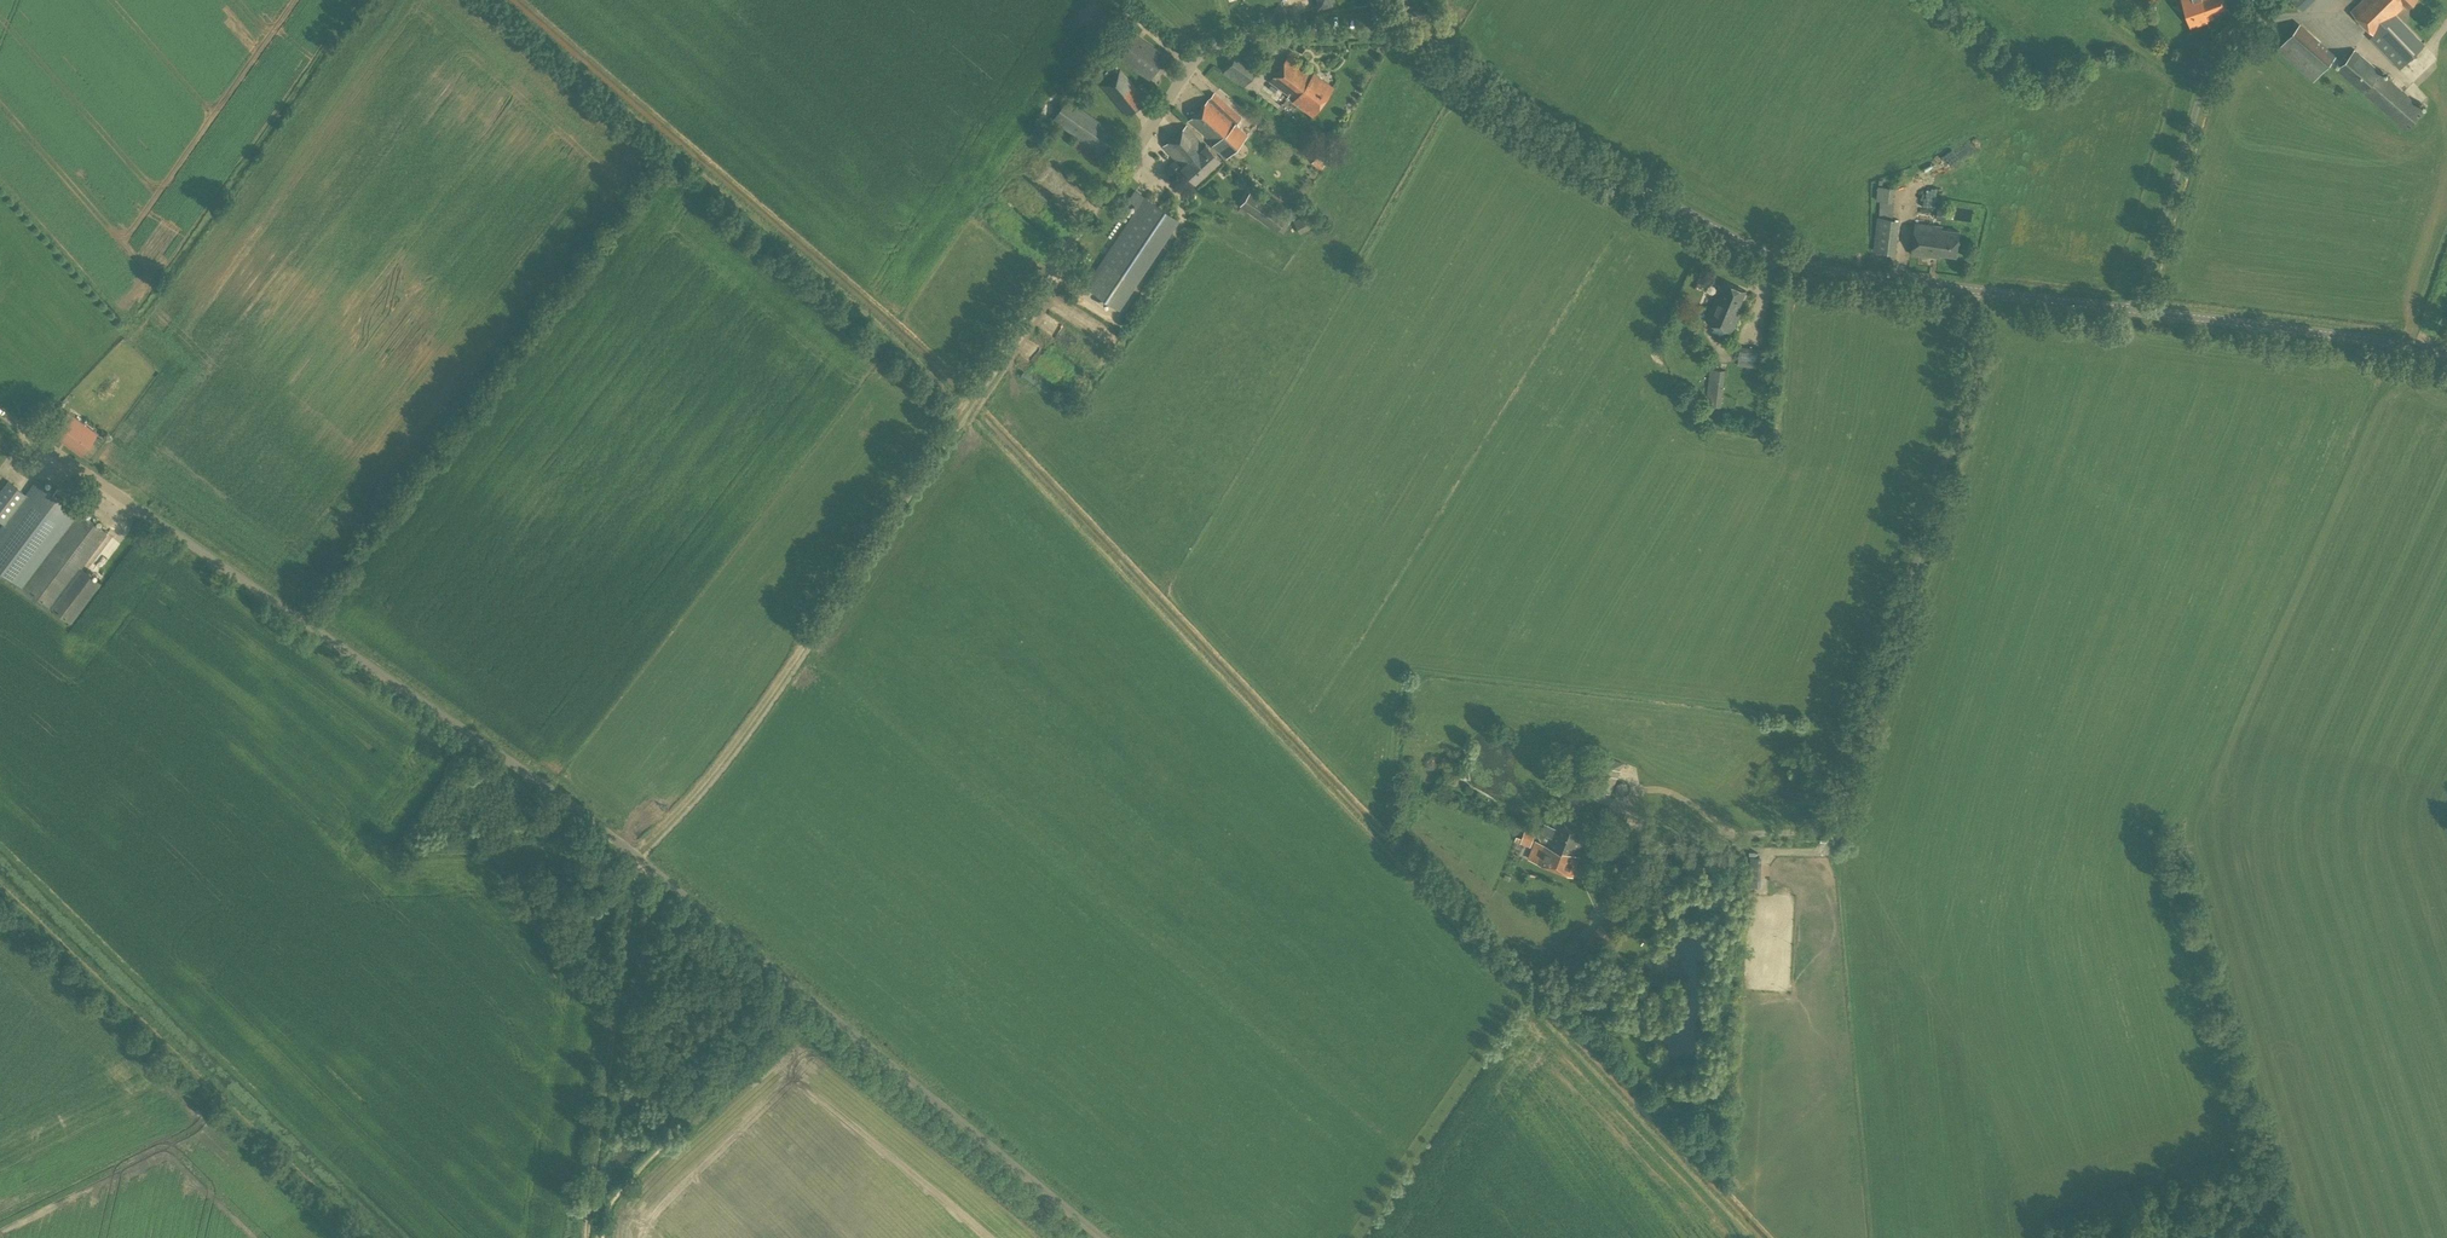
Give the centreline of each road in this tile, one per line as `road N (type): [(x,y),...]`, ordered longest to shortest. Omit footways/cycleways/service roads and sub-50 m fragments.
road 1 (unclassified): [(1103,1237),(632,854),(0,410)]
road 2 (unclassified): [(1647,844),(1810,838),(1826,830),(1966,400),(1968,295)]
road 3 (track): [(632,854),(686,802),(770,693),(1007,340)]
road 4 (tertiary): [(1968,295),(1741,248),(1510,111),(1428,28)]
road 5 (unclassified): [(1007,340),(1200,55),(1249,38),(1428,28)]
road 6 (track): [(632,890),(582,1237)]
road 7 (tertiary): [(2446,363),(2133,317)]
road 8 (unclassified): [(2133,317),(2201,90)]
road 9 (tertiary): [(2133,317),(1968,295)]

